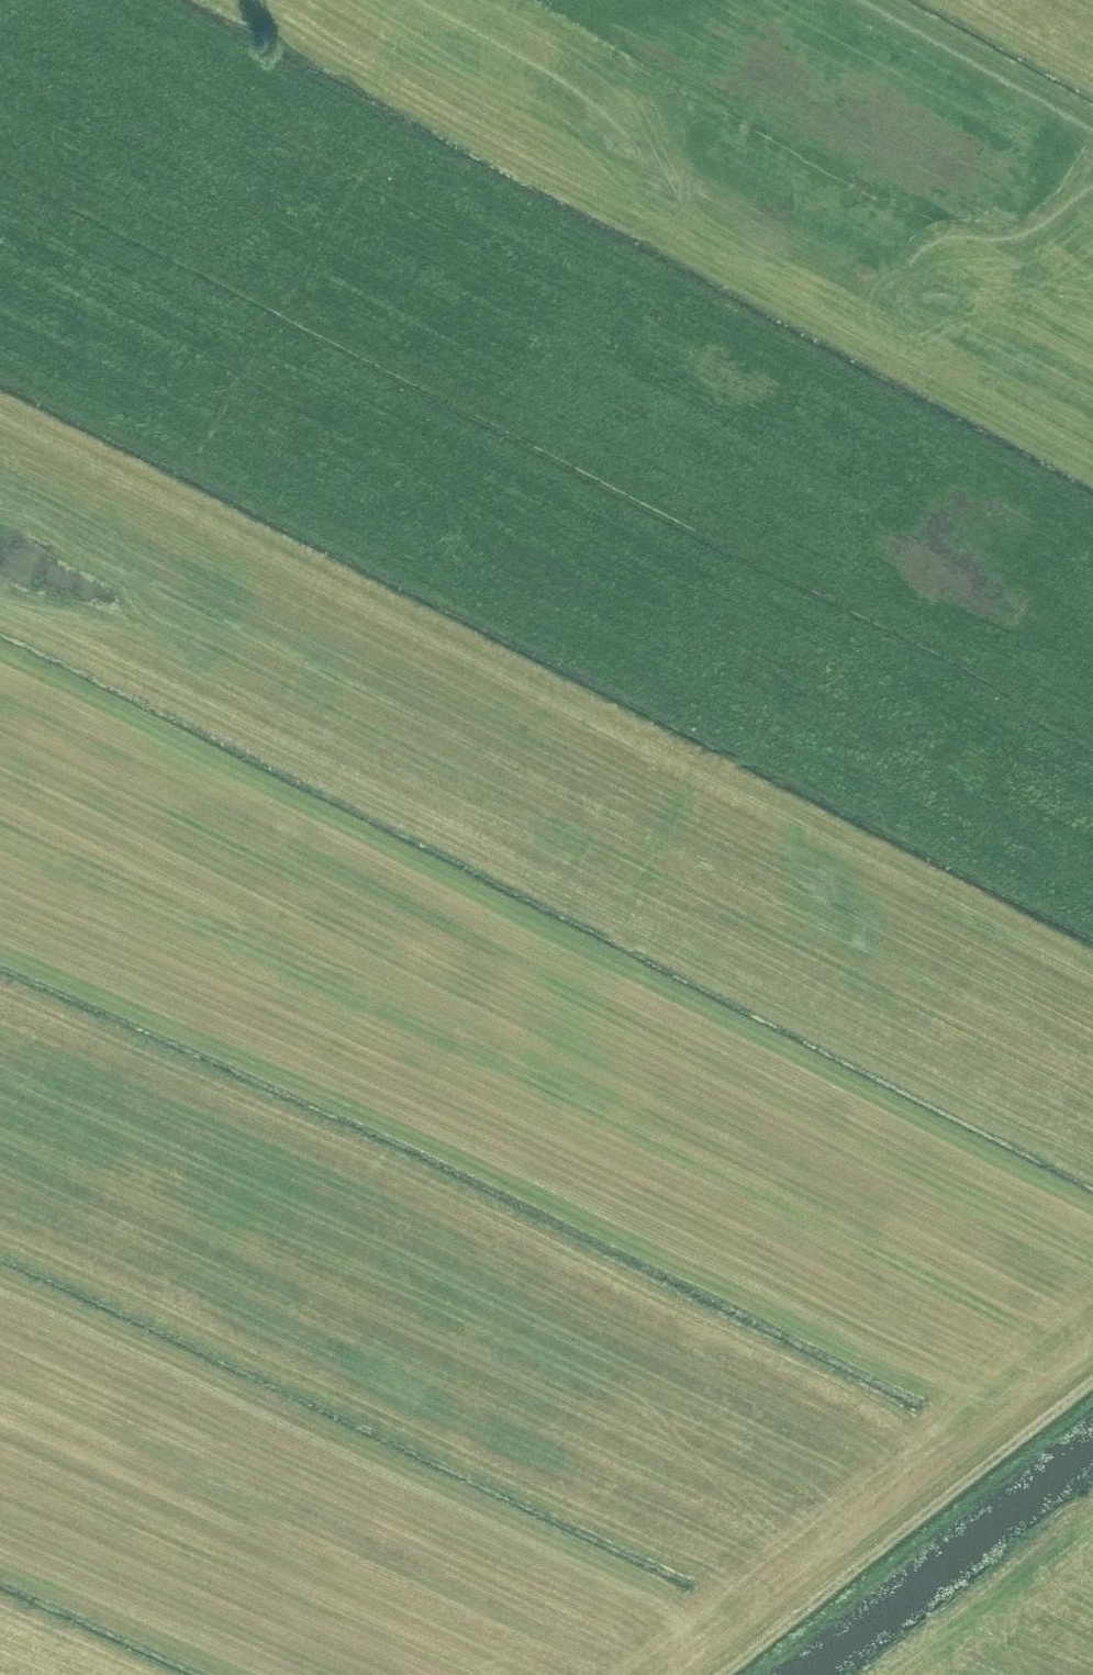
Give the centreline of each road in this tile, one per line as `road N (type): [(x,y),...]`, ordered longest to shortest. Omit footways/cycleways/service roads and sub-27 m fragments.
road 1 (track): [(716,1674),(1092,1377)]

